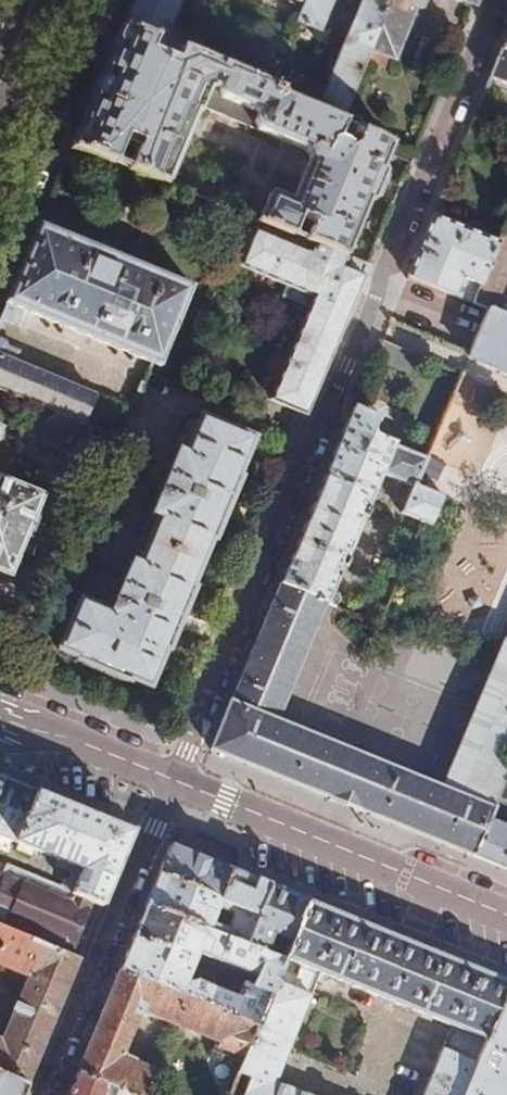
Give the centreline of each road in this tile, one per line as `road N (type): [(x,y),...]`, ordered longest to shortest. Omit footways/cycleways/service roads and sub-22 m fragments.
road 1 (residential): [(173,782),(497,0)]
road 2 (primary): [(506,917),(173,782)]
road 3 (residential): [(43,1094),(173,782)]
road 4 (primary): [(173,782),(53,732),(17,736),(0,729)]

